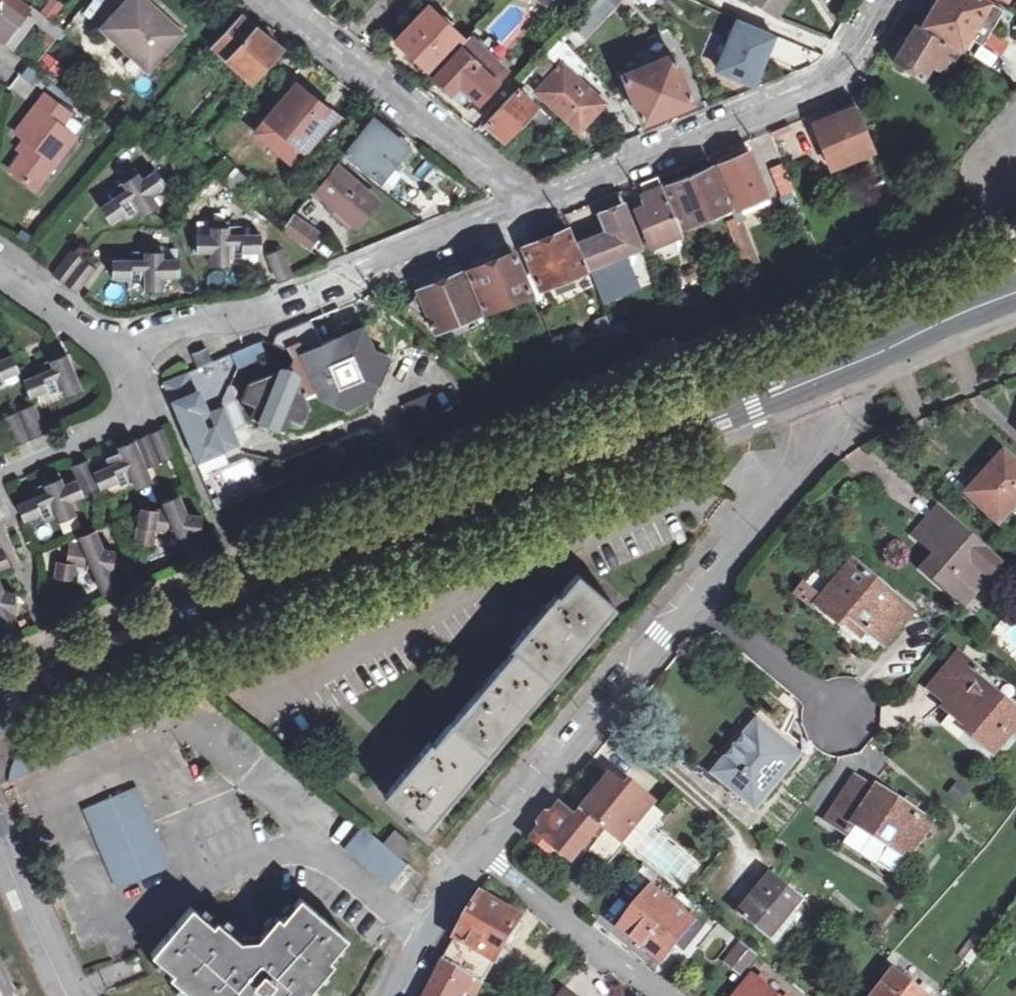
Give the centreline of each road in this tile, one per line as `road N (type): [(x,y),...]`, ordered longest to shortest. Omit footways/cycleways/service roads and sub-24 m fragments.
road 1 (secondary): [(1015,302),(0,718)]
road 2 (residential): [(485,859),(818,442)]
road 3 (residential): [(880,0),(831,85),(524,201)]
road 4 (residential): [(524,201),(270,0)]
road 5 (residential): [(485,859),(661,995)]
road 6 (residential): [(524,201),(326,282)]
road 7 (residential): [(130,360),(326,282)]
road 8 (residential): [(130,360),(140,403),(0,477)]
road 9 (residential): [(390,995),(423,936),(485,859)]
road 10 (residential): [(0,270),(130,360)]
road 11 (residential): [(0,854),(68,995)]

